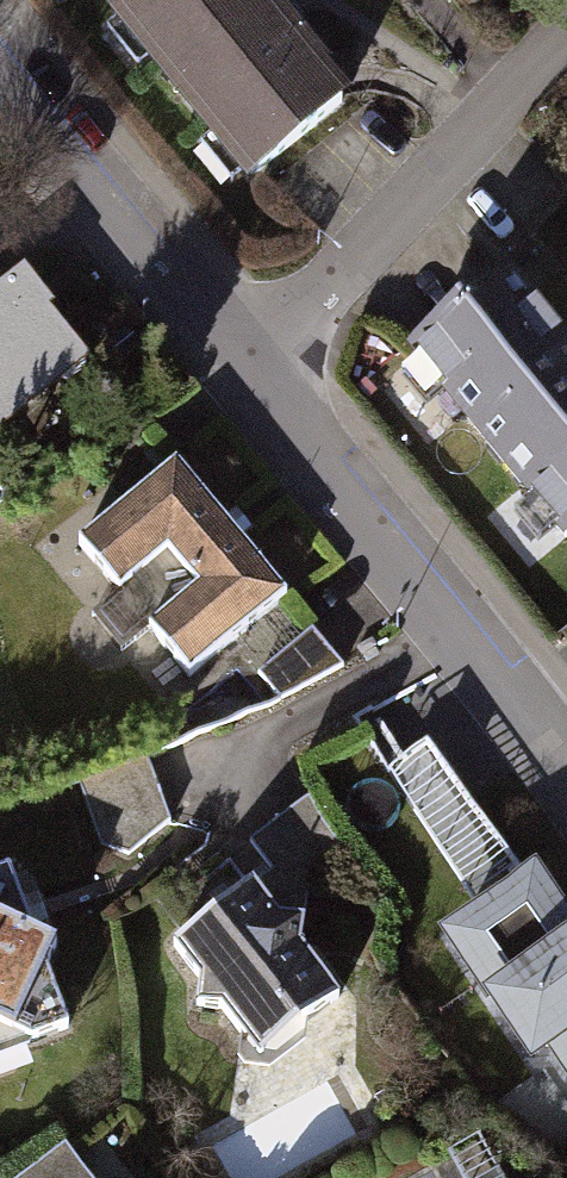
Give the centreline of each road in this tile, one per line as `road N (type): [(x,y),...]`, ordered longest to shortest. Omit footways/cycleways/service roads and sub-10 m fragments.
road 1 (residential): [(566,783),(252,372)]
road 2 (residential): [(252,372),(566,27)]
road 3 (residential): [(252,372),(0,65)]

